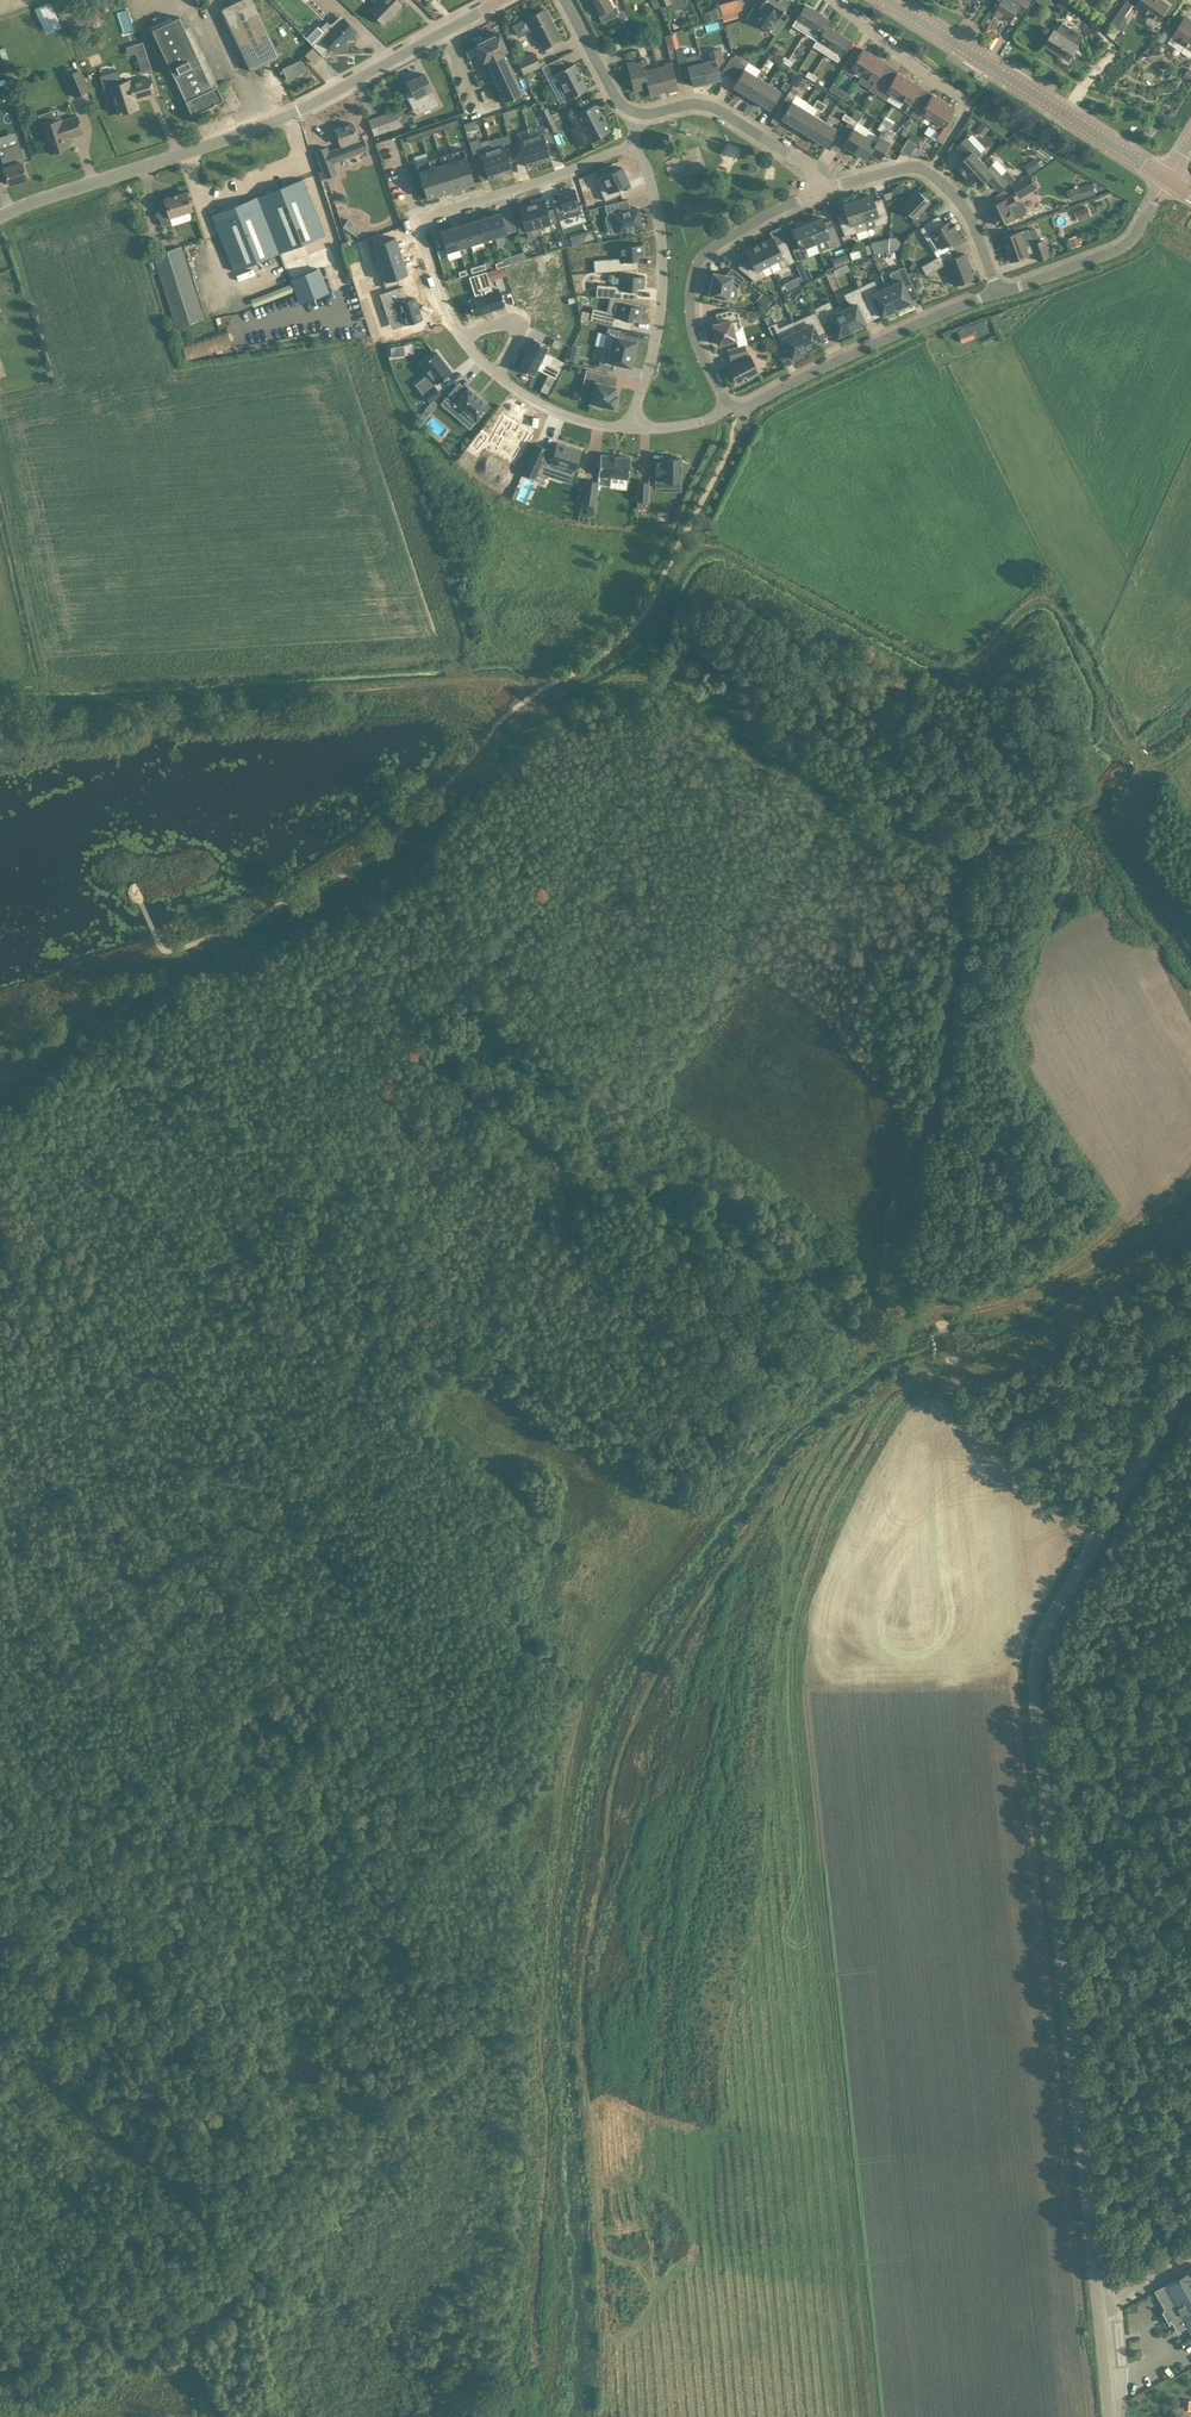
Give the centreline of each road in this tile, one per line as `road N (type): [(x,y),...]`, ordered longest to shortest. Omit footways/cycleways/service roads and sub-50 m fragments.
road 1 (unclassified): [(1112,2416),(1038,1669),(1058,1603),(1190,1382)]
road 2 (residential): [(0,217),(299,110),(499,1)]
road 3 (tertiary): [(1167,179),(887,0)]
road 4 (residential): [(416,221),(446,313),(474,354),(545,406),(595,425),(633,428)]
road 5 (residential): [(729,408),(696,339),(692,274),(703,254),(821,190)]
road 6 (residential): [(729,408),(741,410),(998,293)]
road 7 (residential): [(633,143),(654,196),(663,251),(633,428)]
road 8 (residential): [(833,0),(961,97),(962,117),(929,171)]
road 9 (residential): [(416,221),(633,143)]
road 10 (residential): [(821,190),(805,162),(715,106),(692,103),(639,114)]
road 11 (residential): [(998,293),(1121,249),(1167,179)]
road 12 (residential): [(998,293),(969,214),(929,171)]
road 13 (residential): [(639,114),(620,102),(567,0)]

